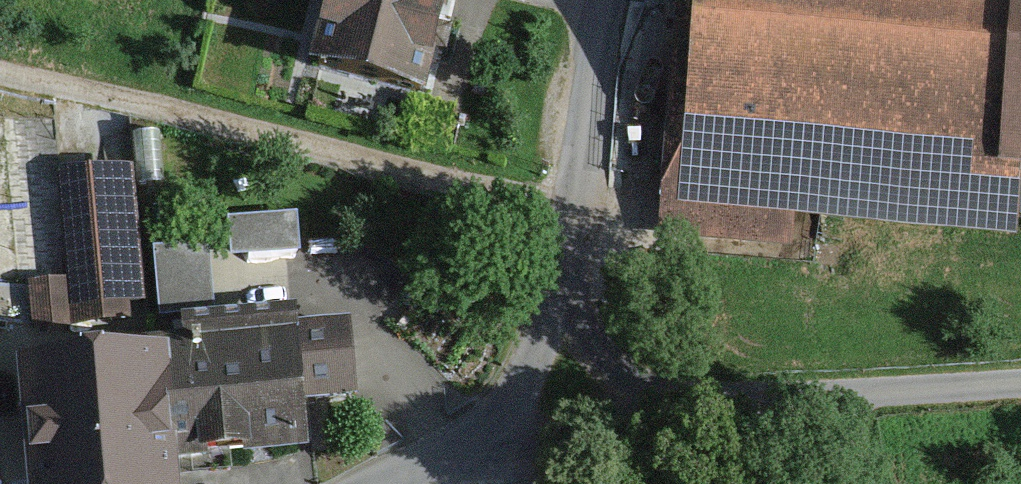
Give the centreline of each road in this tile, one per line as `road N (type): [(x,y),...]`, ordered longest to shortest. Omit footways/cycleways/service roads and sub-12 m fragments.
road 1 (track): [(0,75),(572,210)]
road 2 (residential): [(617,0),(563,281),(533,373),(507,425),(464,461),(401,483)]
road 3 (track): [(464,461),(749,404)]
road 4 (track): [(749,404),(1020,395)]
road 5 (track): [(563,281),(593,346),(649,394),(749,404)]

